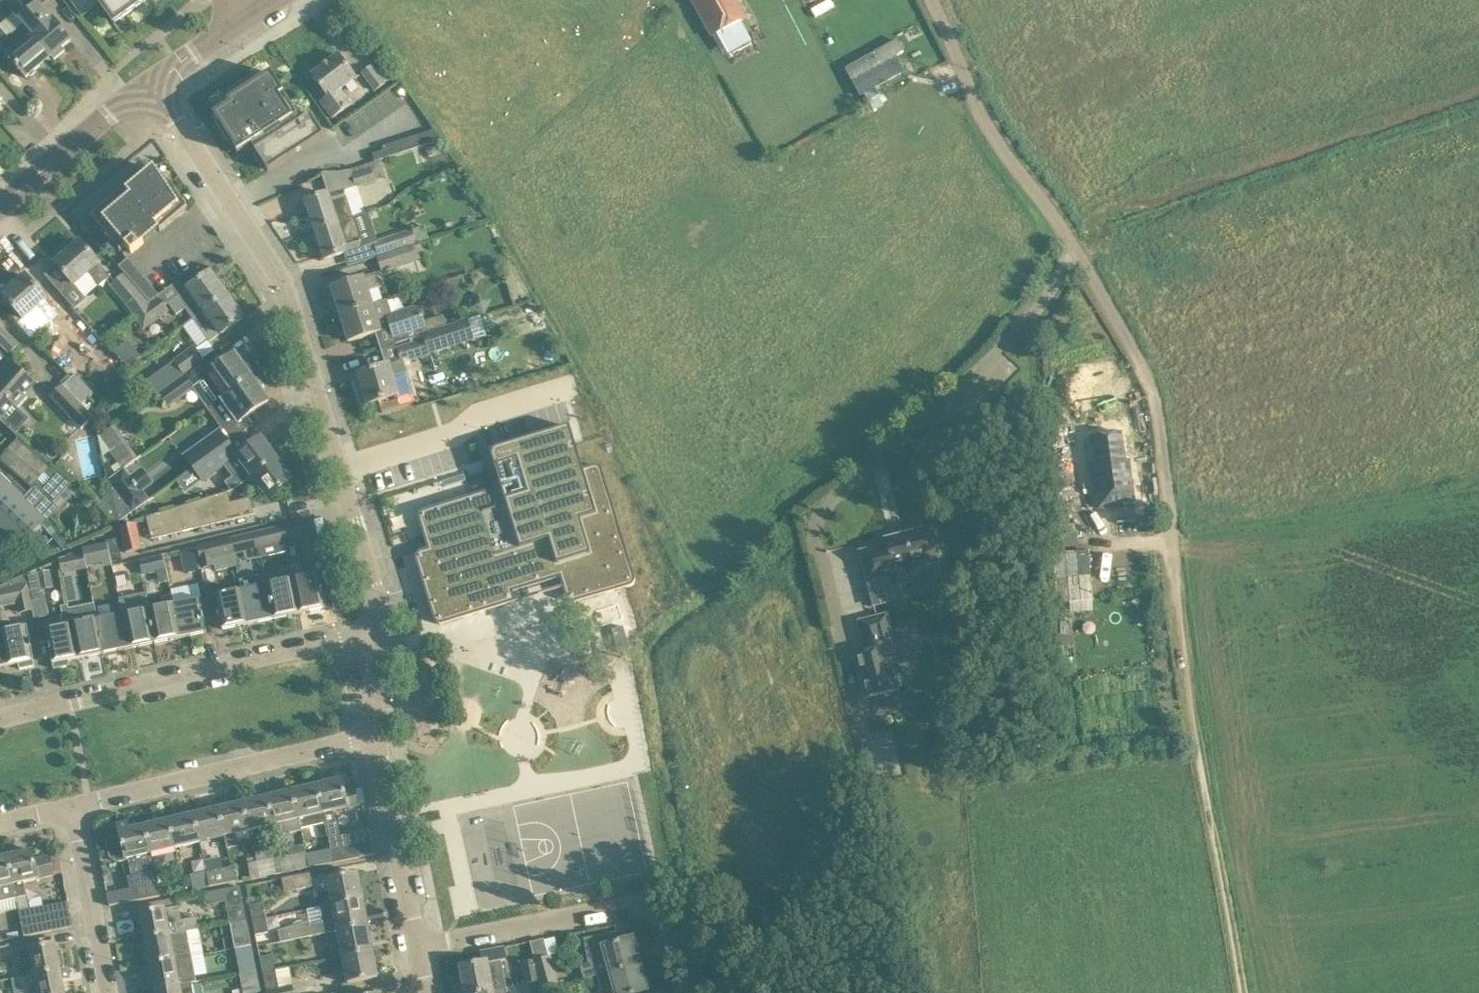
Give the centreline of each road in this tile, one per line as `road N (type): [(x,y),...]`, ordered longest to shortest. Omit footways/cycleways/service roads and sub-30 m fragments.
road 1 (track): [(933,0),(979,120),(1125,338),(1153,413),(1183,689),(1242,992)]
road 2 (residential): [(379,635),(284,278),(149,82)]
road 3 (residential): [(0,715),(379,635)]
road 4 (residential): [(521,0),(700,312)]
road 5 (residential): [(700,312),(994,138)]
road 6 (residential): [(687,992),(667,918),(643,904),(415,946)]
road 7 (residential): [(72,812),(375,740)]
road 8 (residential): [(415,946),(375,740)]
road 9 (tertiary): [(0,208),(149,82)]
road 10 (residential): [(107,992),(72,812)]
road 11 (residential): [(700,312),(759,420)]

